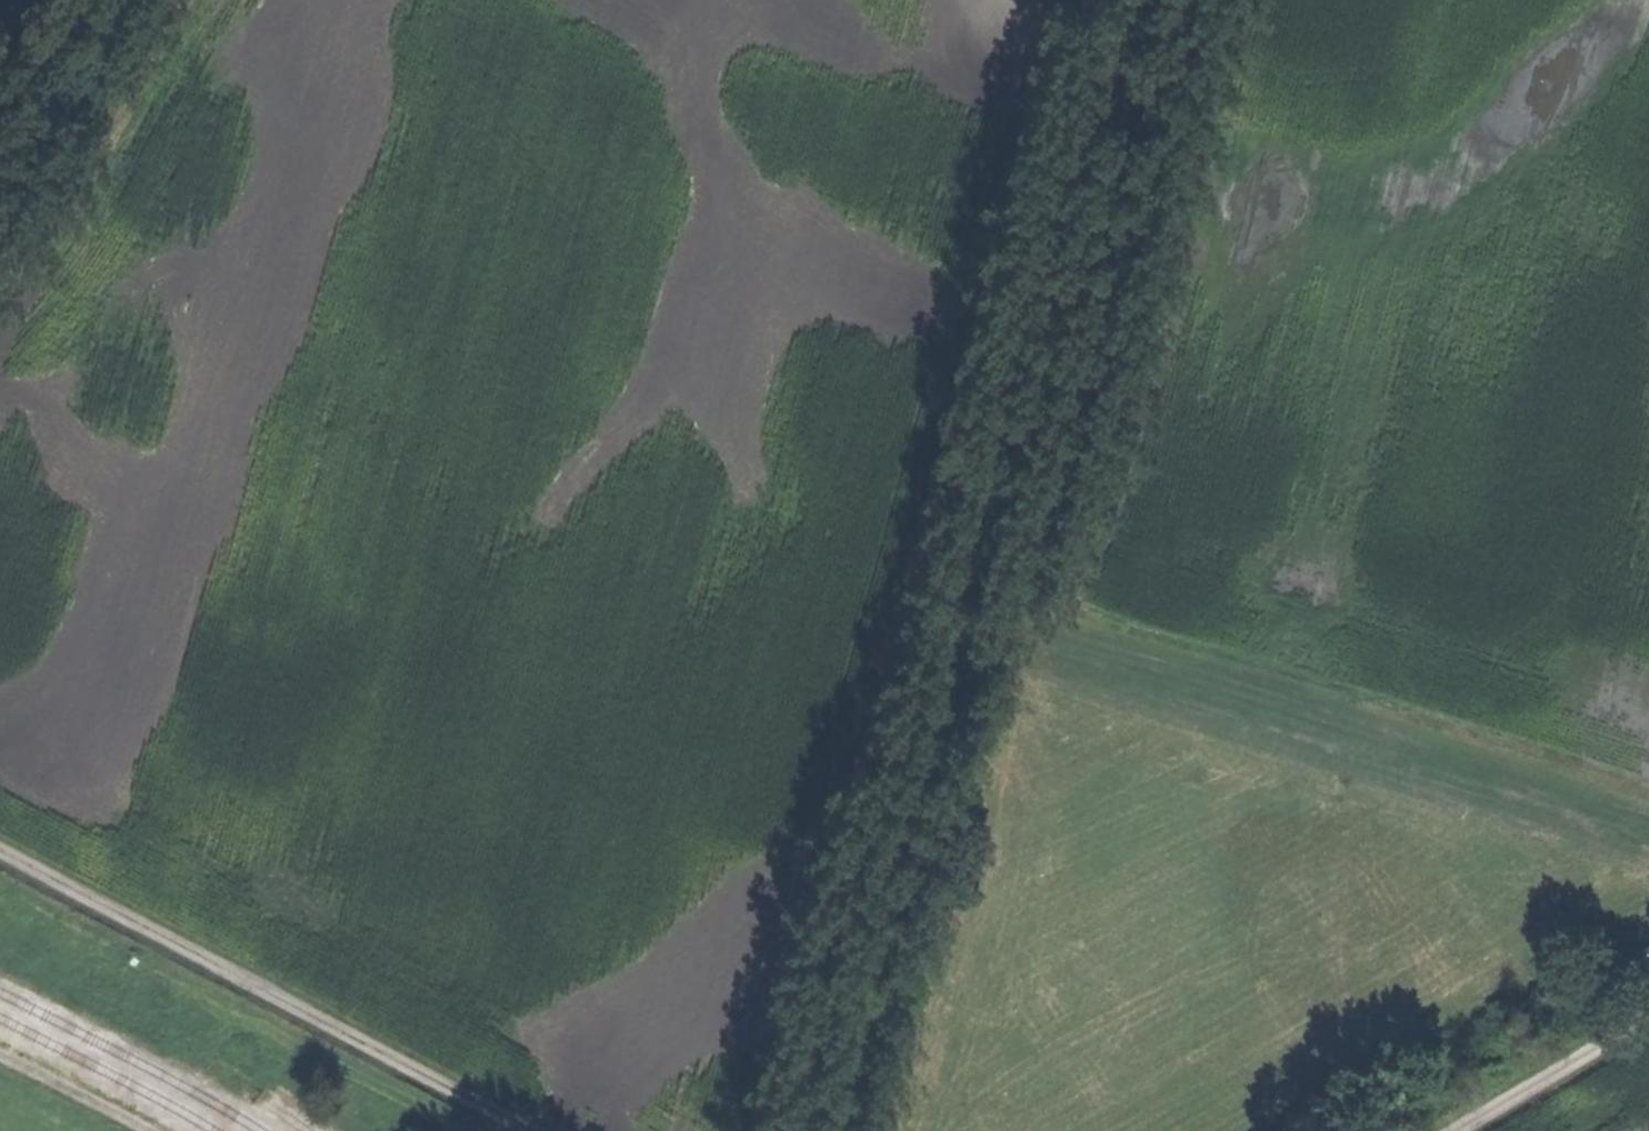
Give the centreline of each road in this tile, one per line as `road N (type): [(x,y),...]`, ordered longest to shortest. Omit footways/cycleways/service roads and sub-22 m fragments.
road 1 (track): [(525,1130),(0,852)]
road 2 (track): [(1648,1015),(1451,1130)]

